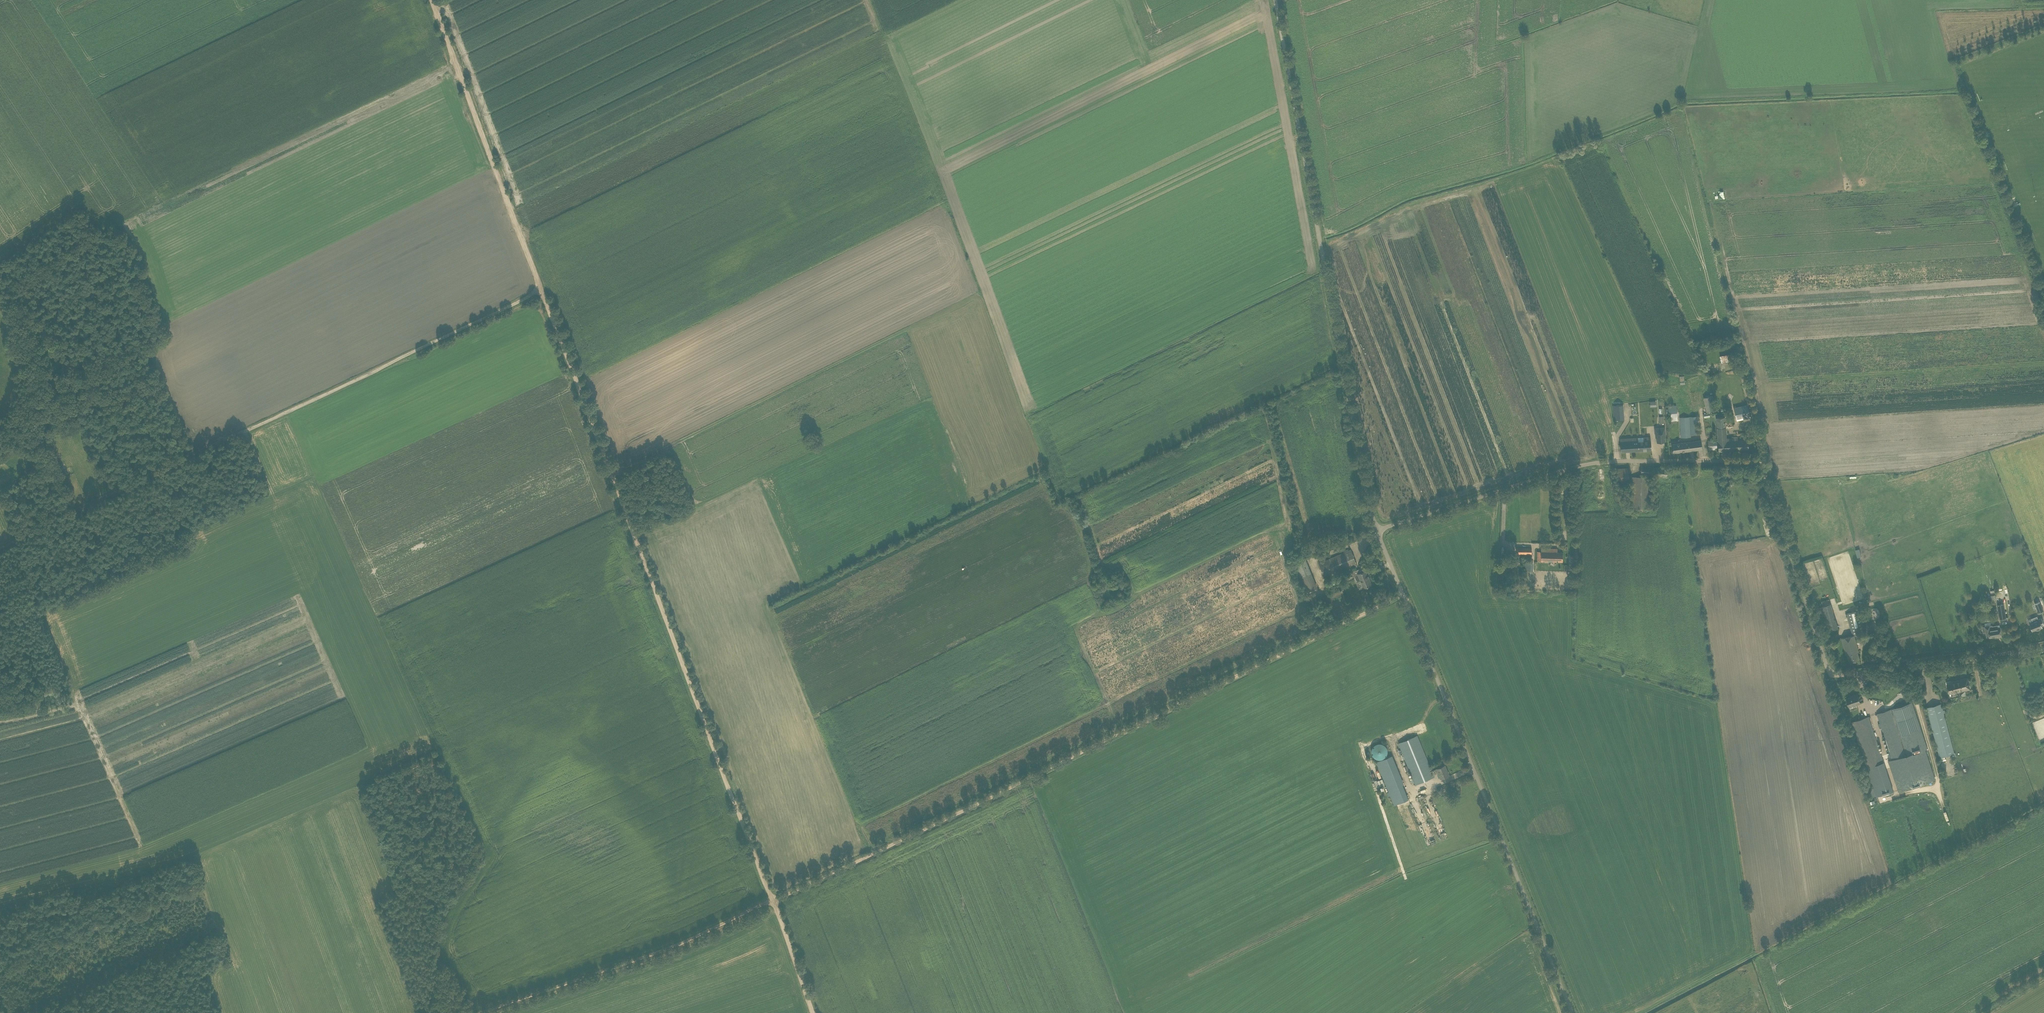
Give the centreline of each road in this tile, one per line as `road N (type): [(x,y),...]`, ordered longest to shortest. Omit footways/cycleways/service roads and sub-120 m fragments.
road 1 (unclassified): [(1378,530),(1597,463),(1747,459),(1761,465),(1833,673),(2043,647)]
road 2 (track): [(771,898),(1403,594)]
road 3 (track): [(771,898),(541,291)]
road 4 (track): [(541,291),(0,548)]
road 5 (unclassified): [(1378,530),(1275,0)]
road 6 (unclassified): [(1573,1012),(1378,530)]
road 7 (track): [(771,898),(668,948),(479,1012)]
road 8 (track): [(541,291),(431,0)]
road 9 (track): [(812,1012),(771,898)]

